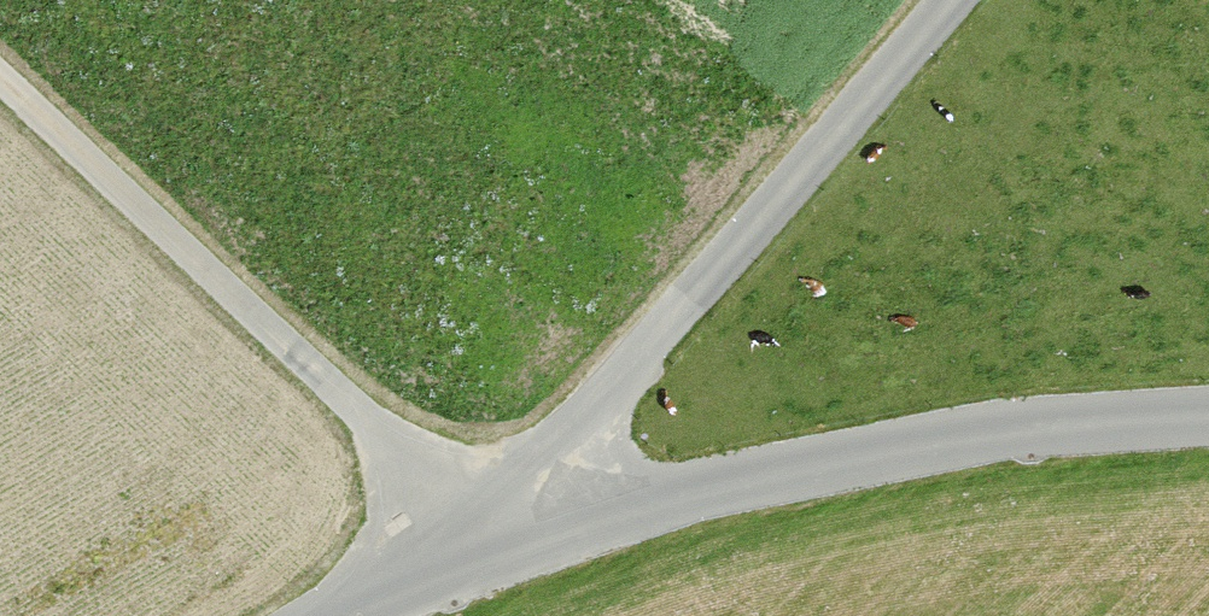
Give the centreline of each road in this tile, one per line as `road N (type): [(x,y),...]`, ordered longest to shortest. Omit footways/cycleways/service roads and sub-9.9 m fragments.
road 1 (unclassified): [(483,532),(900,444),(1072,419),(1208,412)]
road 2 (unclassified): [(945,0),(483,532)]
road 3 (track): [(483,532),(0,78)]
road 4 (unclassified): [(483,532),(332,615)]

